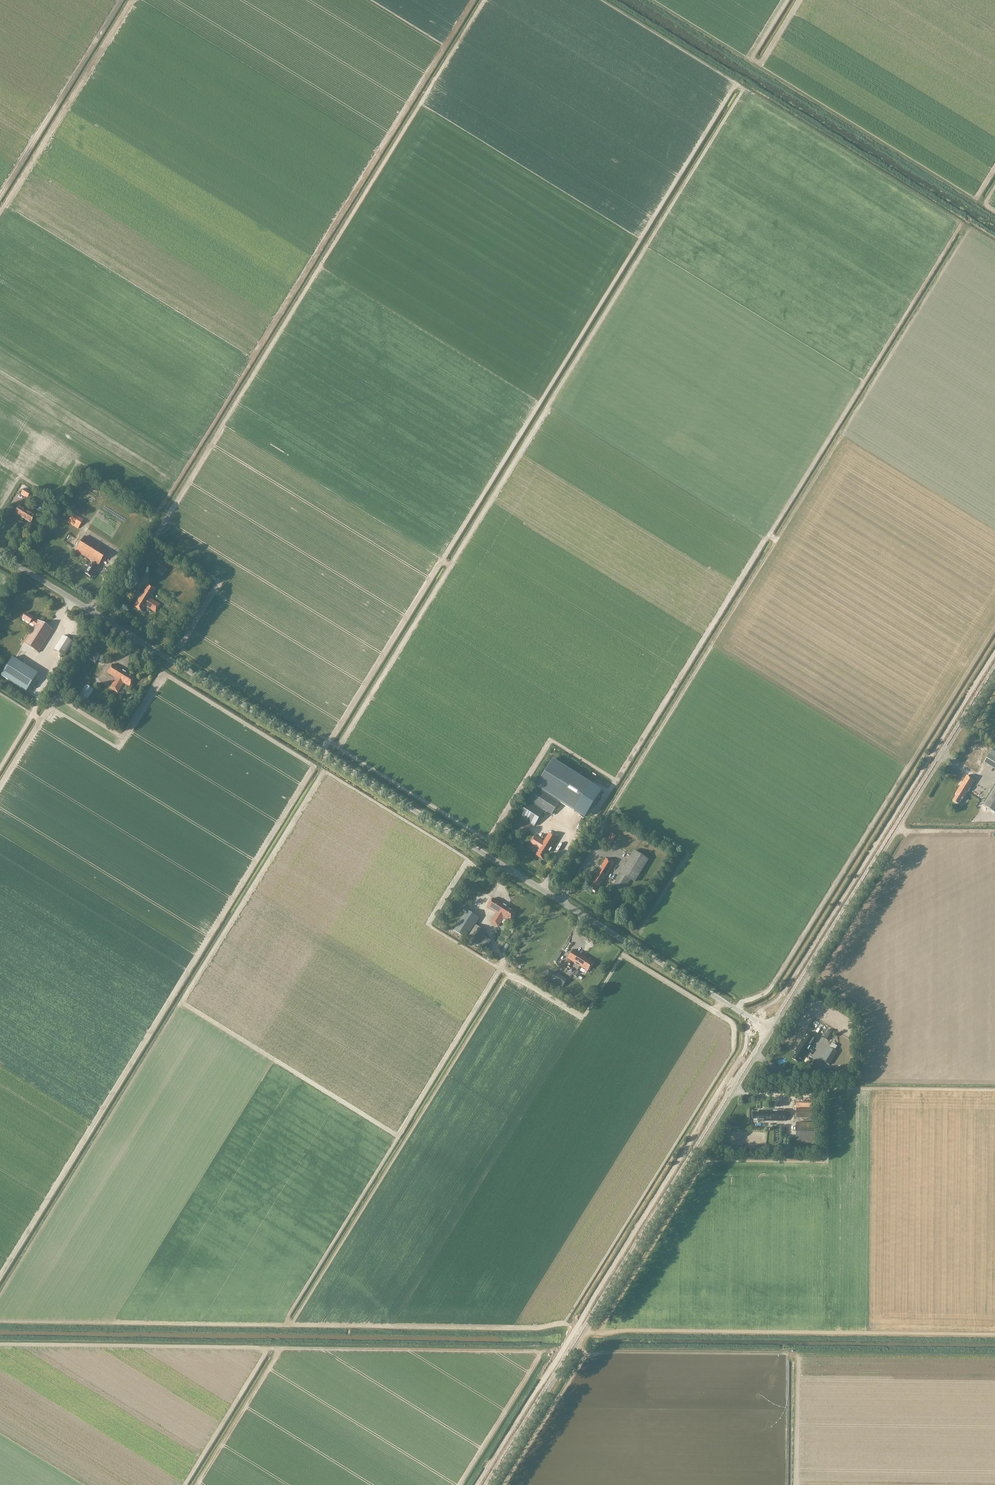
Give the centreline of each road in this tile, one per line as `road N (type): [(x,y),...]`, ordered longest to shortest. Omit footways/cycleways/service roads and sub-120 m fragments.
road 1 (unclassified): [(756,1022),(0,555)]
road 2 (track): [(582,1333),(564,1325),(0,1321)]
road 3 (track): [(566,1358),(551,1351),(0,1344)]
road 4 (secondary): [(487,1484),(768,1033)]
road 5 (track): [(737,1010),(777,979),(994,628)]
road 6 (secondary): [(772,1027),(994,669)]
road 7 (track): [(994,1334),(584,1329)]
road 8 (track): [(586,1355),(791,1353)]
road 9 (track): [(574,1346),(585,1358),(504,1484)]
road 10 (track): [(278,1349),(195,1484)]
road 11 (track): [(544,1351),(461,1484)]

